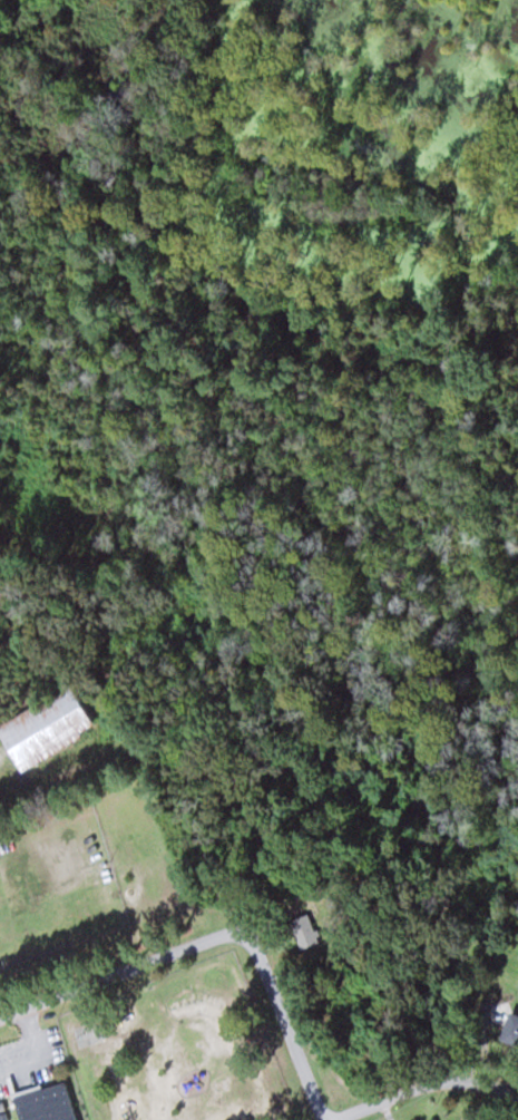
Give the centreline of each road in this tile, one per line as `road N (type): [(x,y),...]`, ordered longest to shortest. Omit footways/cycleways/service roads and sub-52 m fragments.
road 1 (residential): [(0,1021),(225,939),(267,962)]
road 2 (residential): [(326,1118),(439,1085),(517,1103)]
road 3 (residential): [(327,1119),(267,962)]

